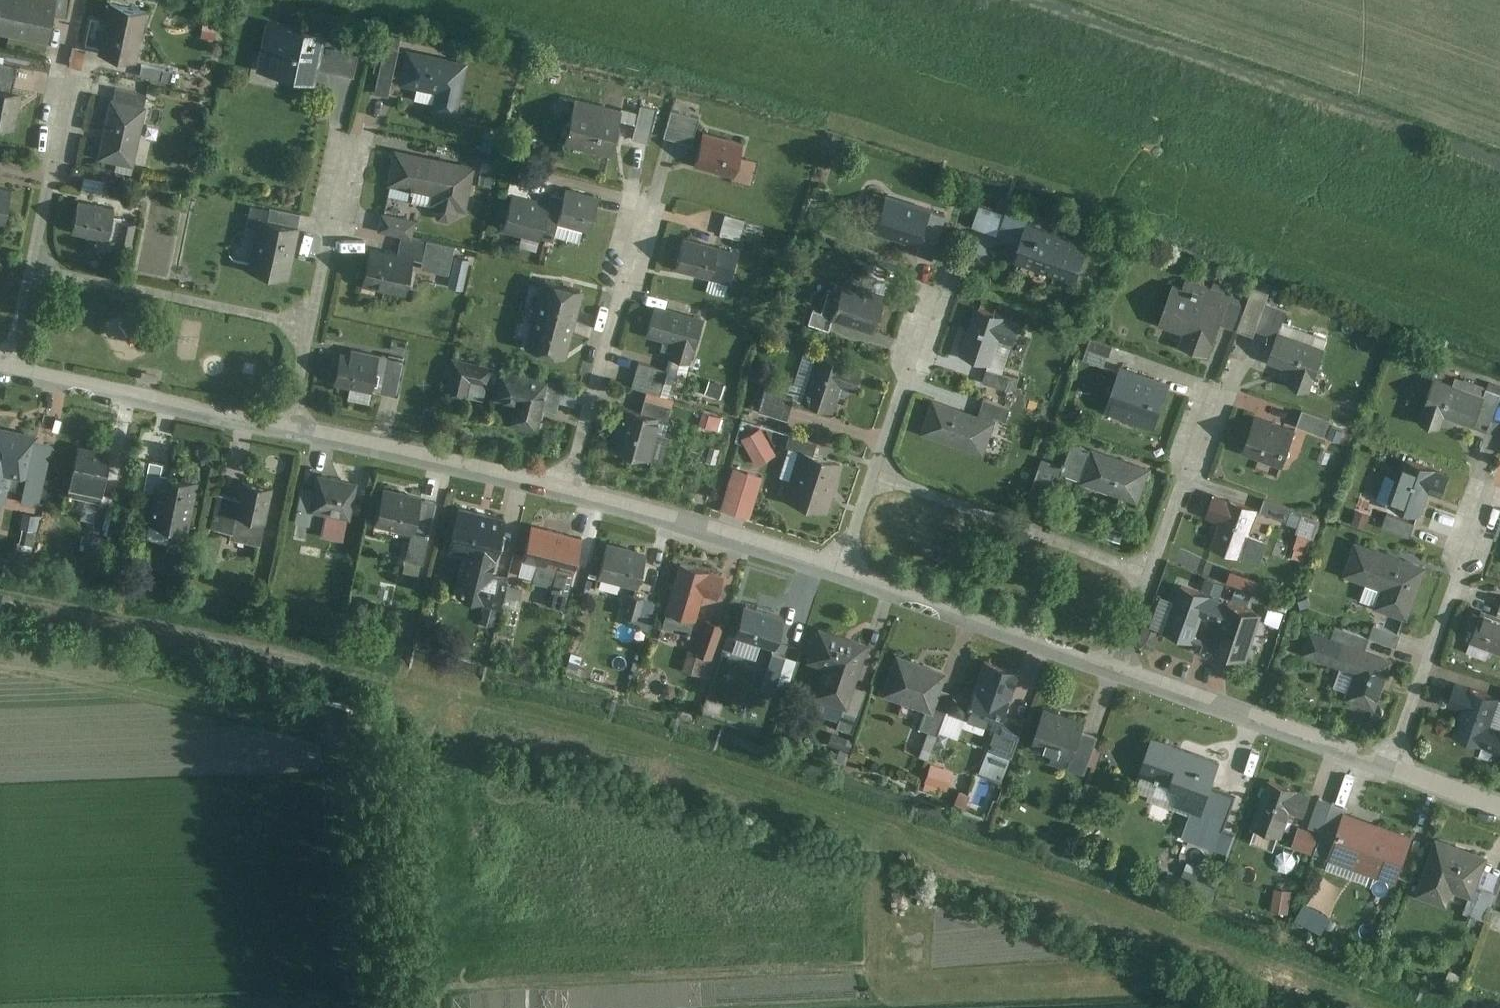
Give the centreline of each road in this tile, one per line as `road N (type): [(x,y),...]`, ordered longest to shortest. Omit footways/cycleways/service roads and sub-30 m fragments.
road 1 (track): [(0,615),(673,759),(1388,1007)]
road 2 (residential): [(1120,673),(839,574)]
road 3 (residential): [(1151,577),(875,476)]
road 4 (residential): [(566,495),(643,217)]
road 5 (residential): [(1392,769),(1120,673)]
road 6 (residential): [(566,495),(287,431)]
road 7 (residential): [(1392,769),(1483,498)]
road 8 (residential): [(839,574),(566,495)]
road 9 (residential): [(287,431),(10,373)]
road 10 (residential): [(310,325),(37,268)]
road 11 (residential): [(1151,577),(1214,401)]
road 12 (residential): [(875,476),(931,301)]
road 13 (residential): [(310,325),(348,148)]
road 14 (residential): [(37,268),(67,94)]

